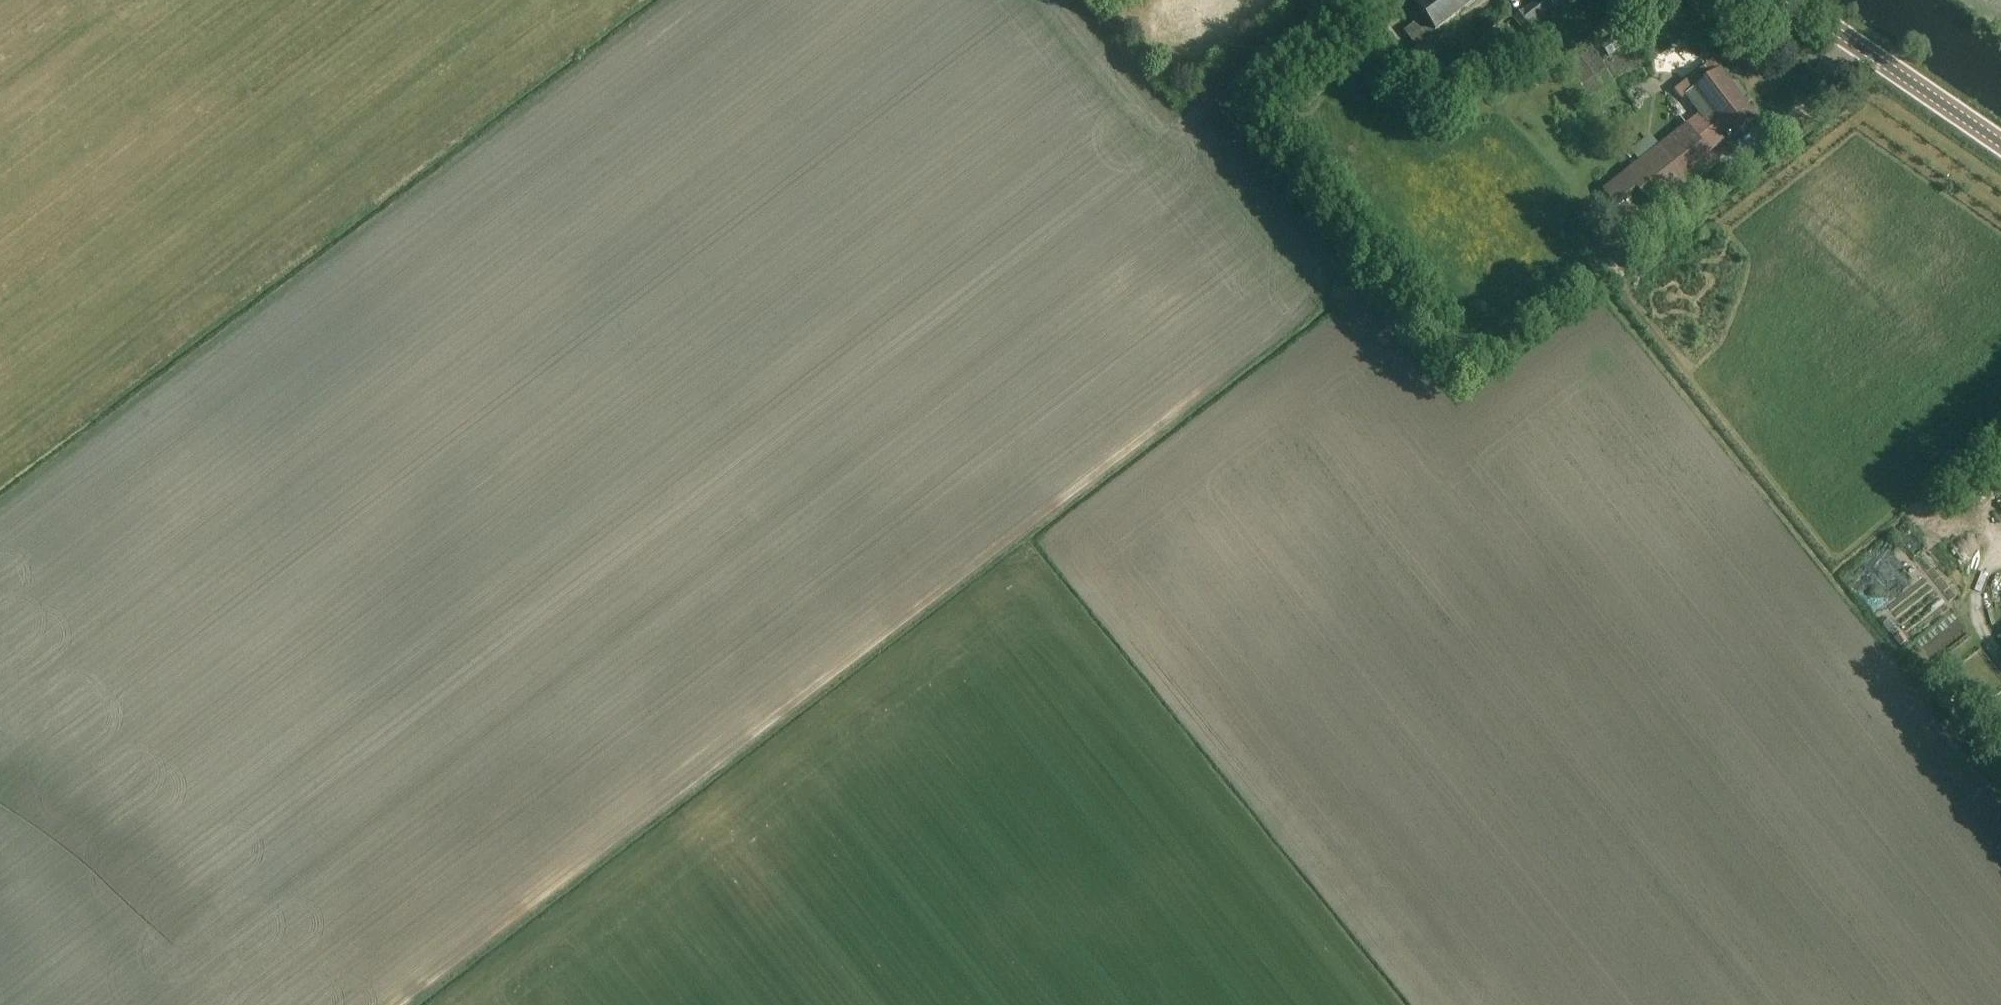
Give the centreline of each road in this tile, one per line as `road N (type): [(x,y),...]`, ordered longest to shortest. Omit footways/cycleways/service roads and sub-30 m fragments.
road 1 (tertiary): [(2000,144),(1790,0)]

